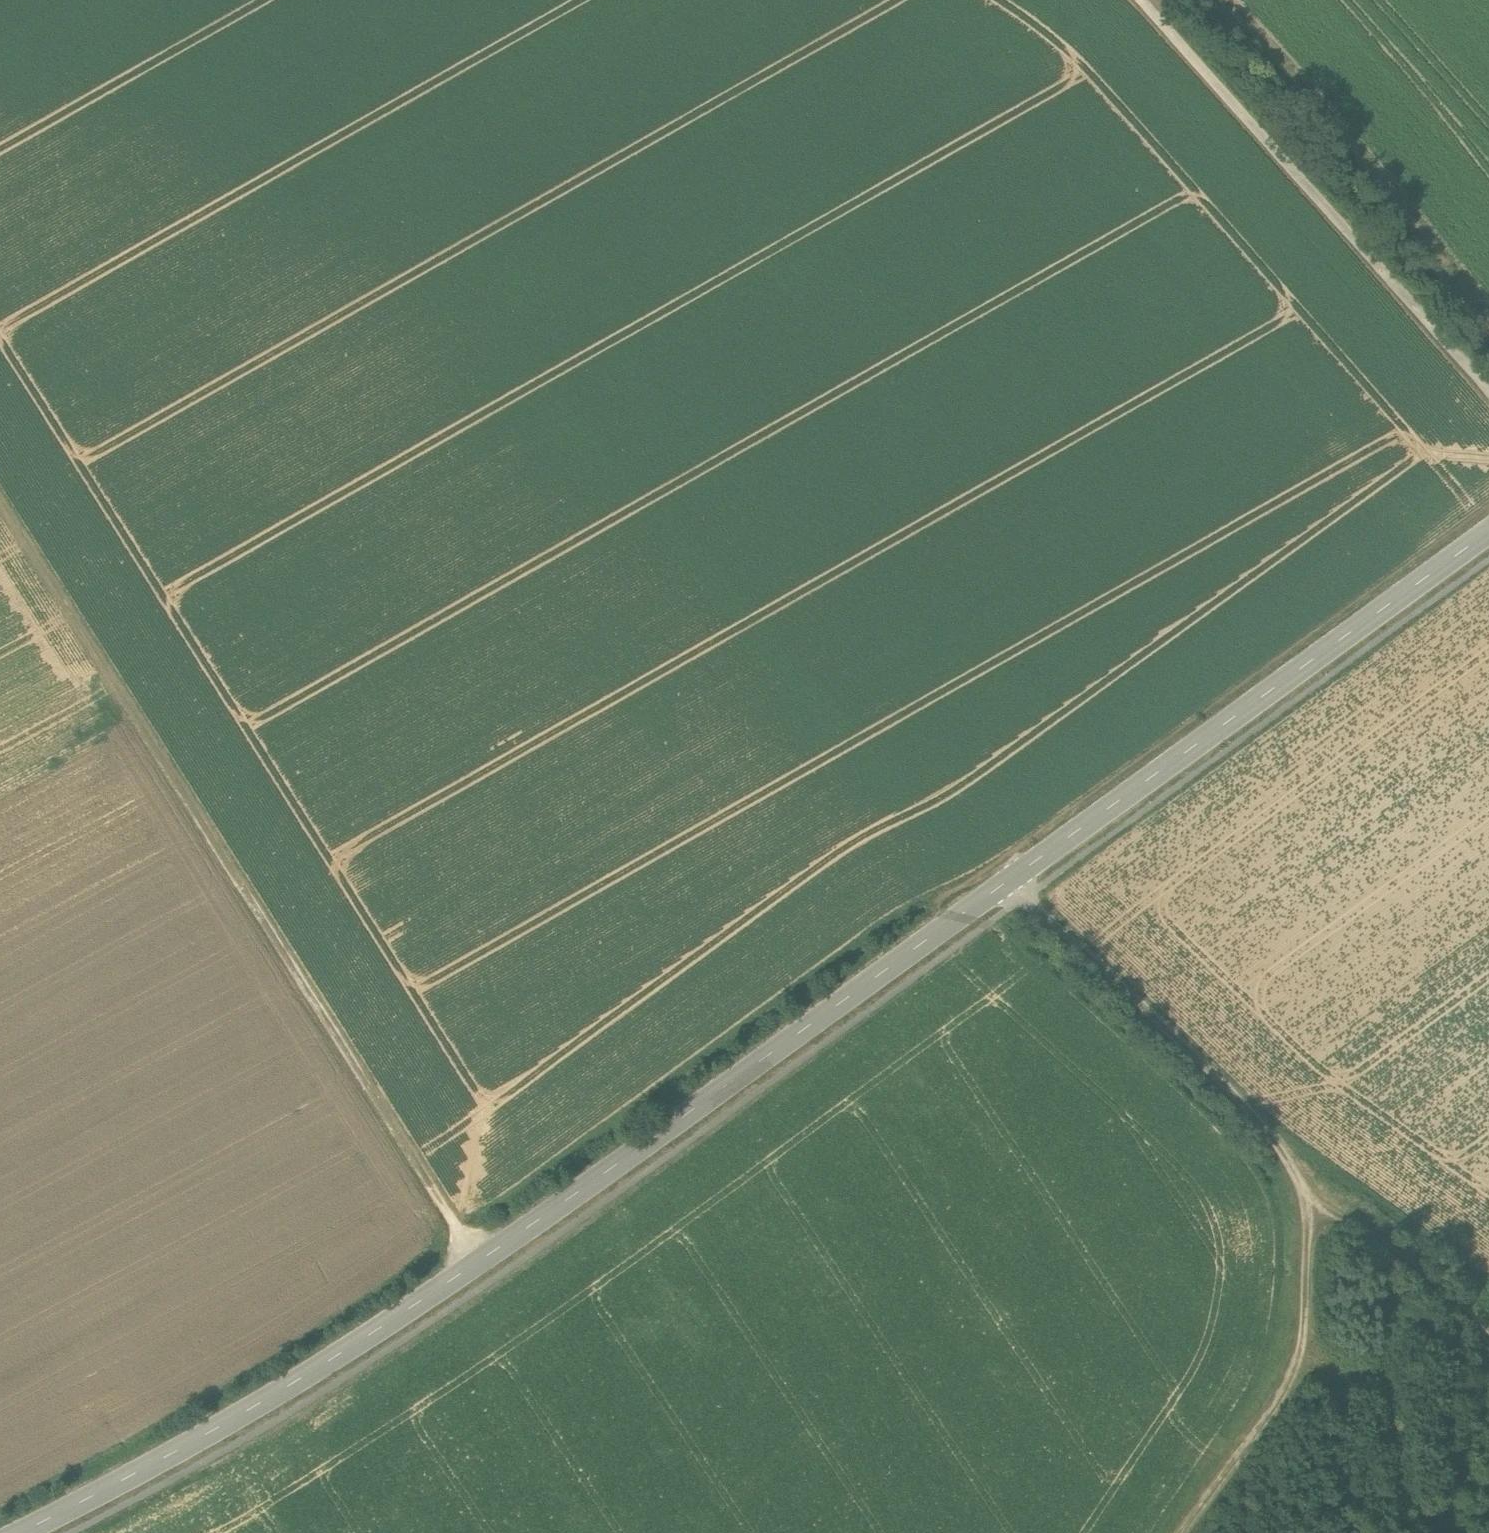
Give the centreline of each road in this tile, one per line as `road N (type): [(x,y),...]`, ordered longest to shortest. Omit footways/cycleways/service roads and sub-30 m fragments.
road 1 (unclassified): [(1488,533),(478,1268),(236,1420),(18,1532)]
road 2 (track): [(0,459),(235,834),(478,1268)]
road 3 (track): [(1488,395),(1141,0)]
road 4 (track): [(1323,1197),(1310,1234),(1297,1359),(1182,1532)]

